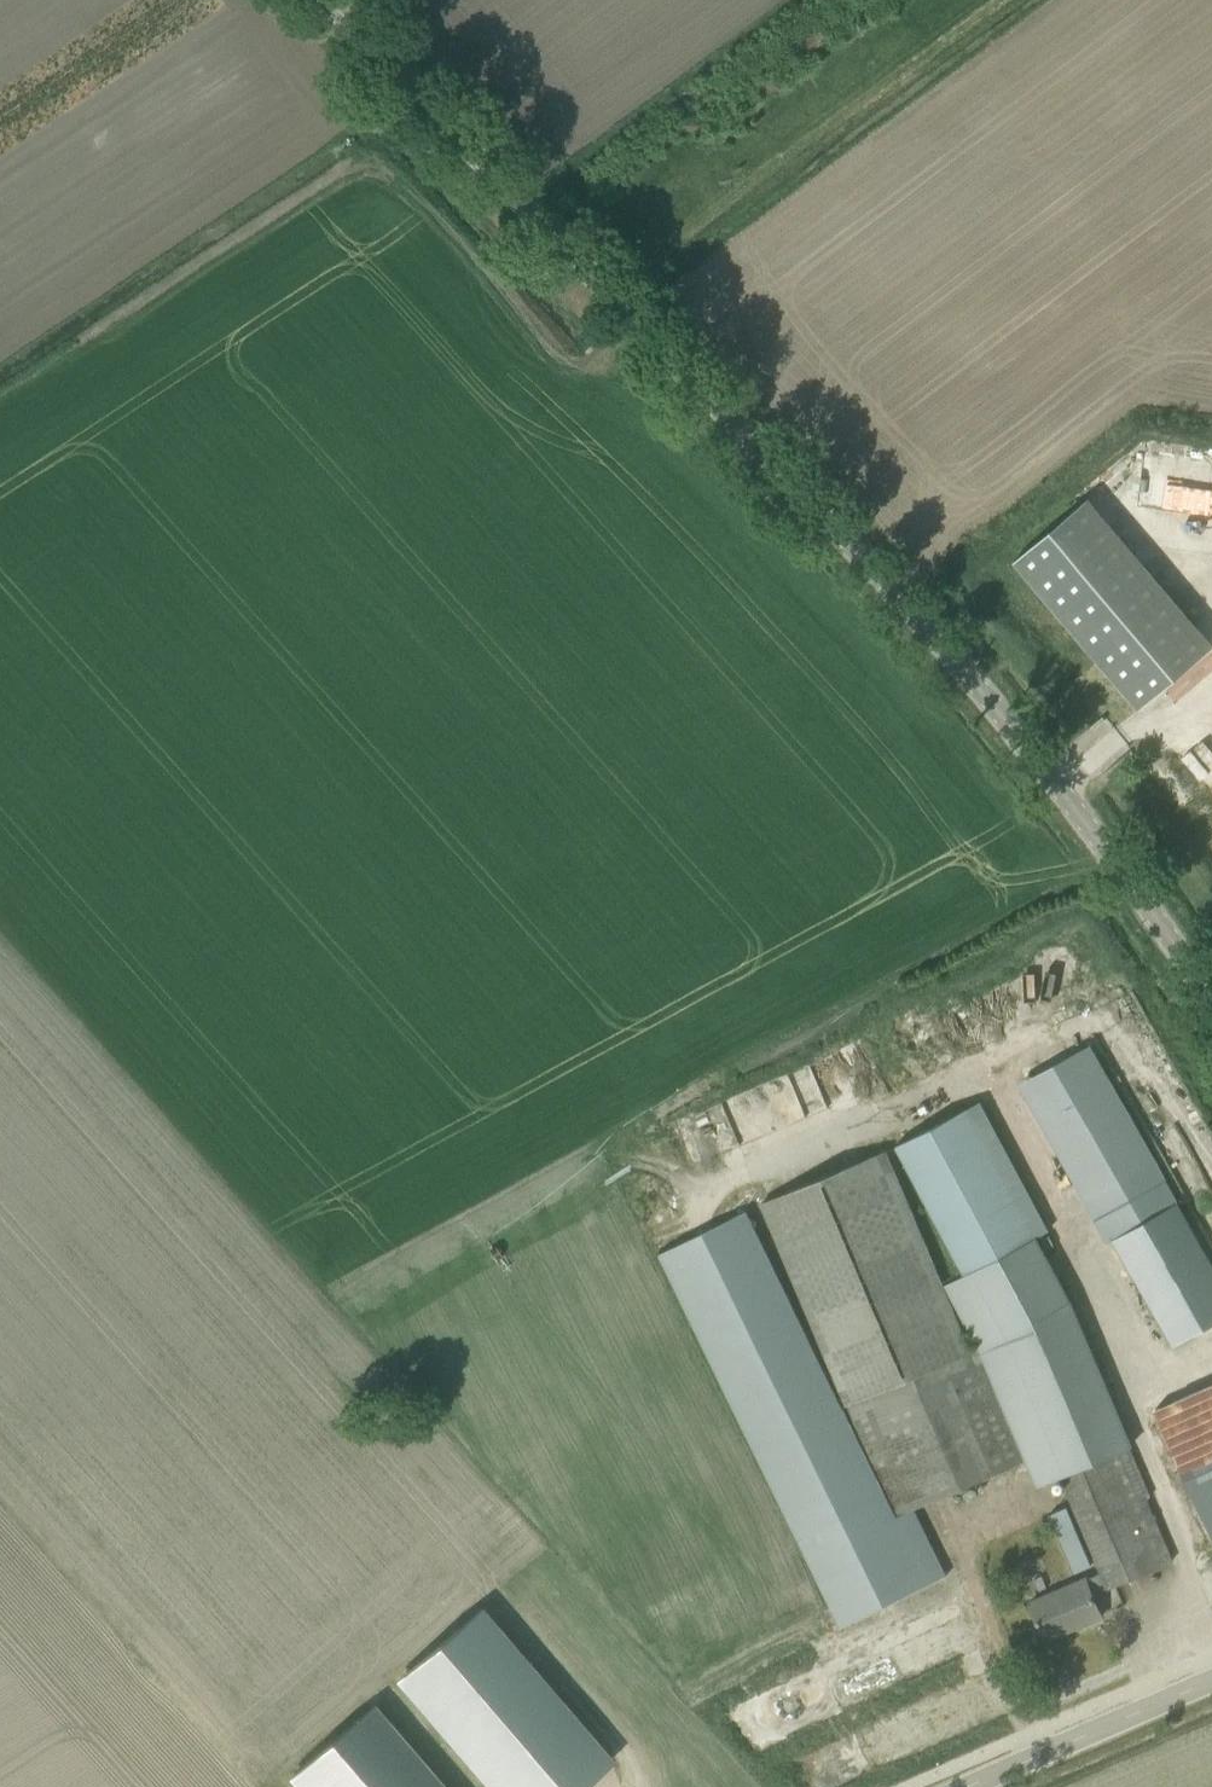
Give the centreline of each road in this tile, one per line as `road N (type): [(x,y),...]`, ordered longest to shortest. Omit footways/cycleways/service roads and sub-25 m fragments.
road 1 (tertiary): [(1211,1007),(1014,728),(886,577),(331,0)]
road 2 (tertiary): [(963,1786),(1211,1680)]

